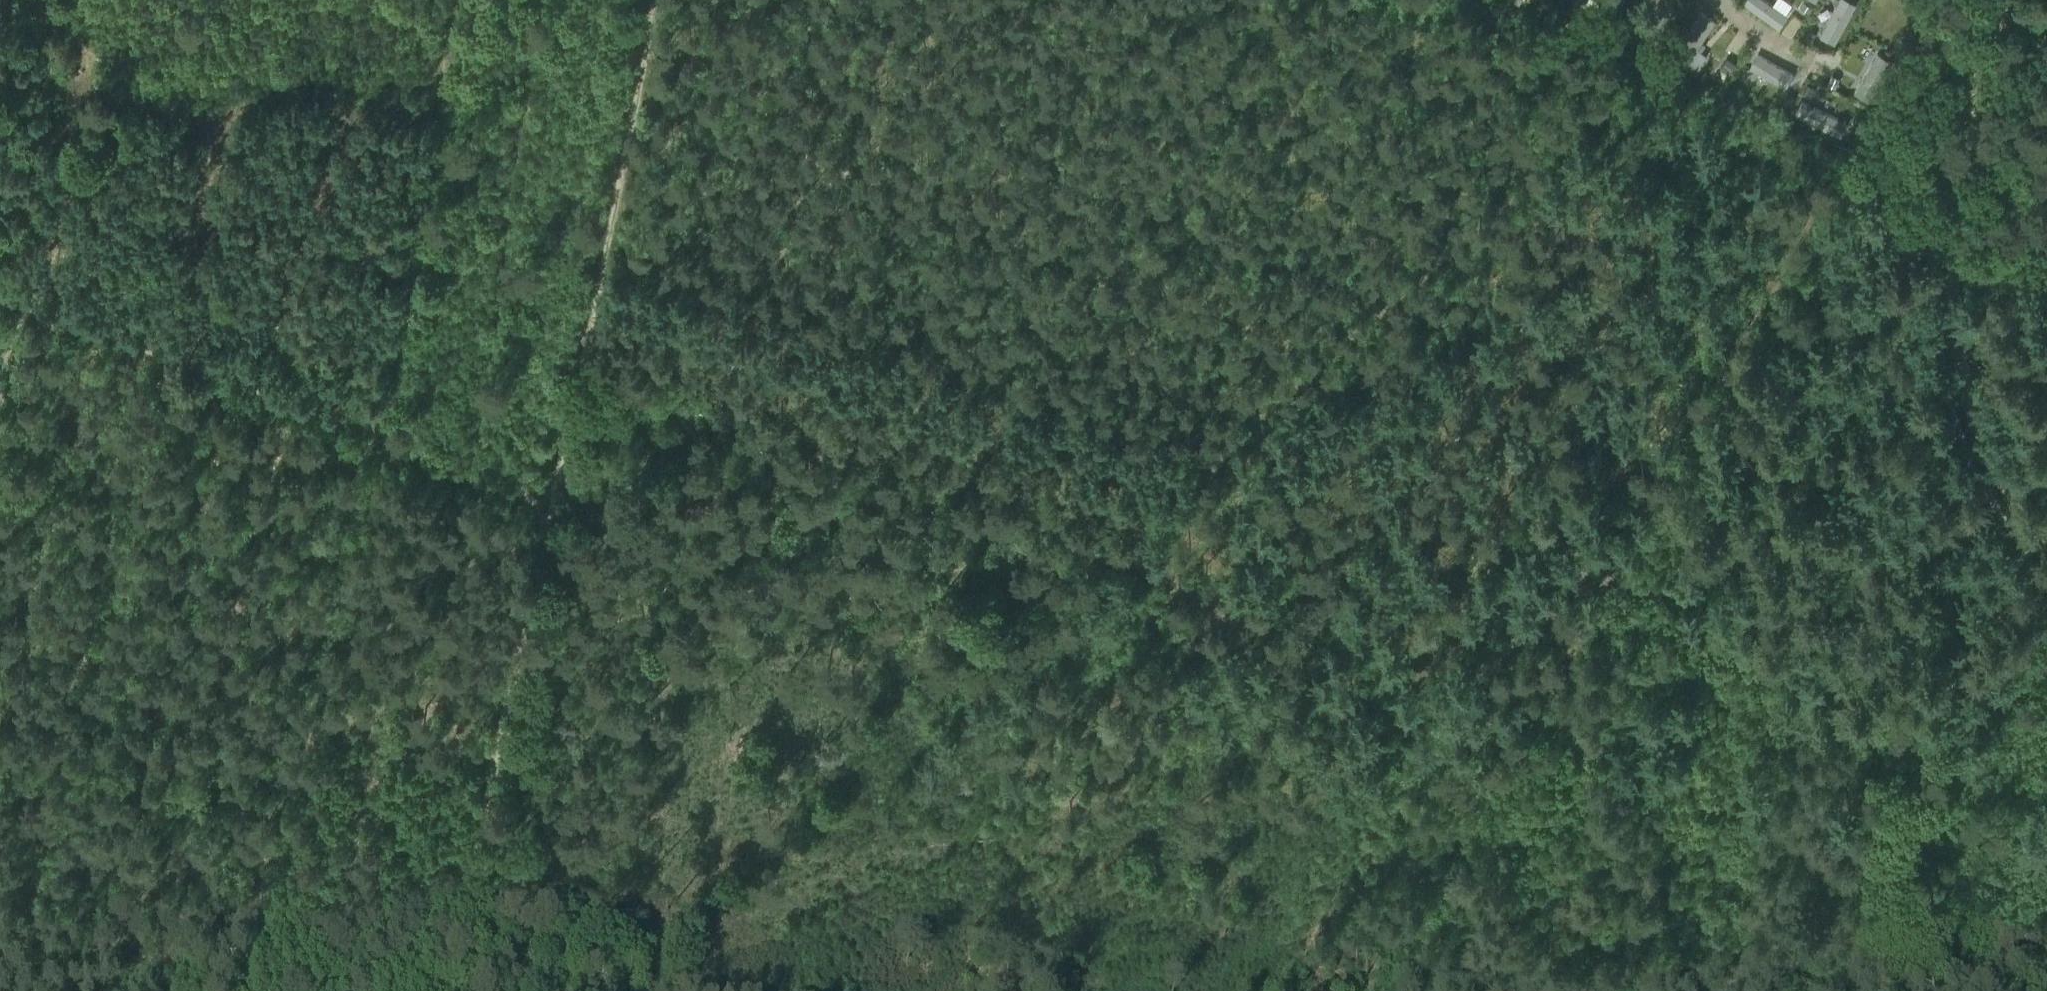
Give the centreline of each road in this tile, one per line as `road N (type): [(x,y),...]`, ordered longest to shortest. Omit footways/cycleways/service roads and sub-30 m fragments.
road 1 (track): [(657,0),(455,990)]
road 2 (track): [(0,281),(557,502)]
road 3 (track): [(2008,0),(1979,50),(1969,102),(1952,311),(1985,451),(2046,560)]

